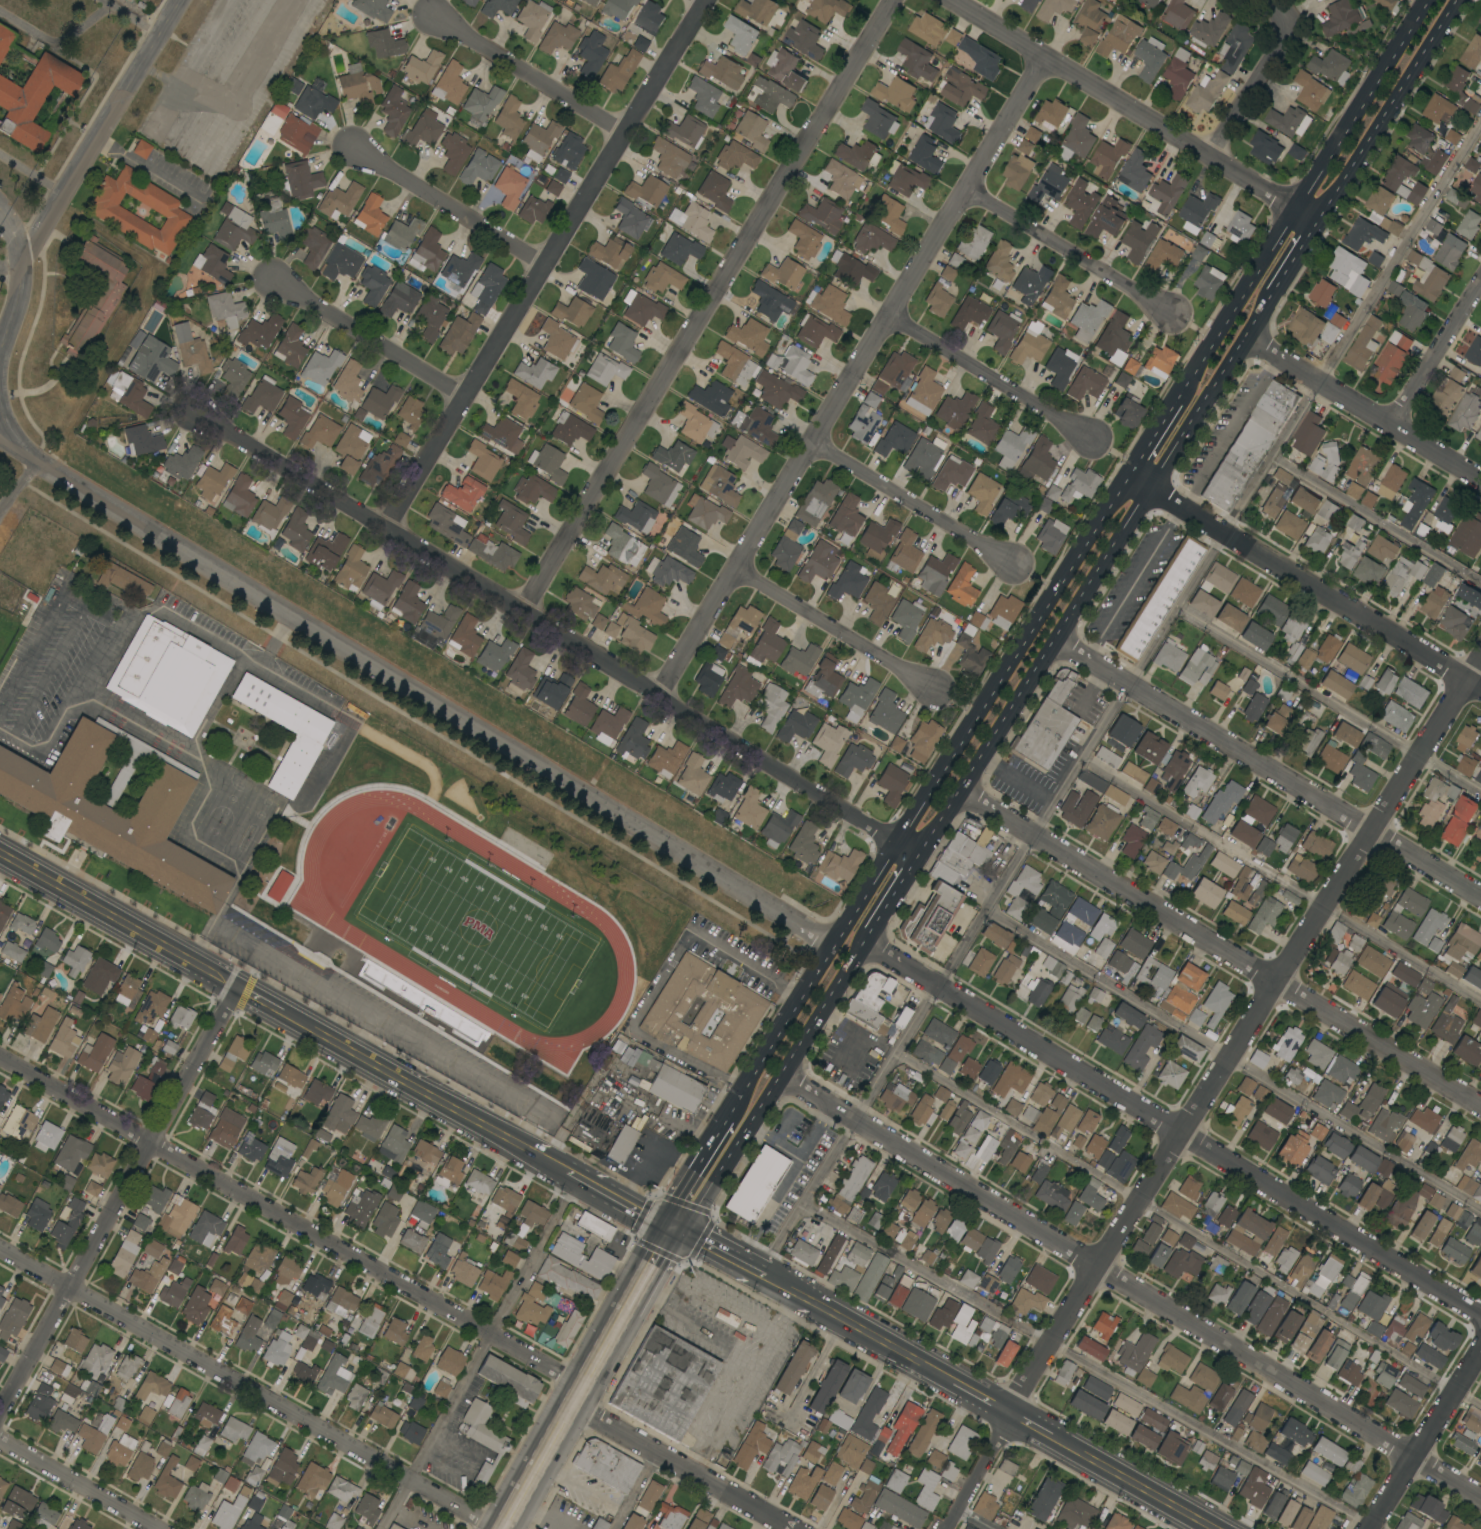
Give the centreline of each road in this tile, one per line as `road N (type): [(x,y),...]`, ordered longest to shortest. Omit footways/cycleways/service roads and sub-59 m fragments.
road 1 (residential): [(1480,656),(1096,1266),(947,1528)]
road 2 (residential): [(8,433),(830,946)]
road 3 (residential): [(200,416),(896,843)]
road 4 (residential): [(782,1076),(1480,1496)]
road 5 (residential): [(1046,57),(659,694)]
road 6 (residential): [(863,937),(1480,1318)]
road 7 (residential): [(888,0),(519,611)]
road 8 (residential): [(0,1057),(585,1385)]
road 9 (tertiary): [(0,855),(567,1173)]
road 10 (residential): [(702,0),(385,527)]
road 11 (residential): [(960,788),(1480,1107)]
road 12 (residential): [(0,1249),(498,1528)]
road 13 (residential): [(1056,635),(1480,899)]
road 14 (residential): [(236,987),(0,1414)]
road 15 (primary): [(917,855),(1149,487)]
road 16 (primary): [(1126,474),(896,843)]
road 17 (residential): [(951,0),(1295,207)]
road 18 (primary): [(896,843),(737,1097),(727,1148)]
road 19 (residential): [(1181,507),(1480,692)]
road 20 (residential): [(181,0),(23,260)]
road 21 (primary): [(727,1148),(761,1109),(884,905)]
road 22 (residential): [(1244,334),(1480,481)]
road 23 (primary): [(1315,220),(1456,0)]
road 24 (primary): [(1295,207),(1159,423)]
road 25 (primary): [(1149,487),(1284,271)]
road 26 (residential): [(574,1405),(792,1528)]
road 27 (primary): [(627,1314),(506,1528)]
road 28 (primary): [(1423,0),(1295,207)]
road 29 (residential): [(967,189),(1169,313)]
road 30 (residential): [(890,316),(1093,438)]
road 31 (residential): [(814,442),(1013,564)]
road 32 (residential): [(737,570),(932,688)]
road 33 (residential): [(352,148),(543,263)]
road 34 (tertiary): [(761,1276),(954,1386)]
road 35 (residential): [(1480,1337),(1369,1528)]
road 36 (residential): [(434,15),(622,131)]
road 37 (residential): [(275,280),(463,395)]
road 38 (tertiary): [(1044,1437),(1211,1528)]
road 39 (residential): [(0,1440),(155,1528)]
road 40 (residential): [(1480,284),(1394,427)]
road 41 (residential): [(1287,25),(1207,154)]
road 42 (residential): [(6,214),(23,260),(22,286),(0,357)]

